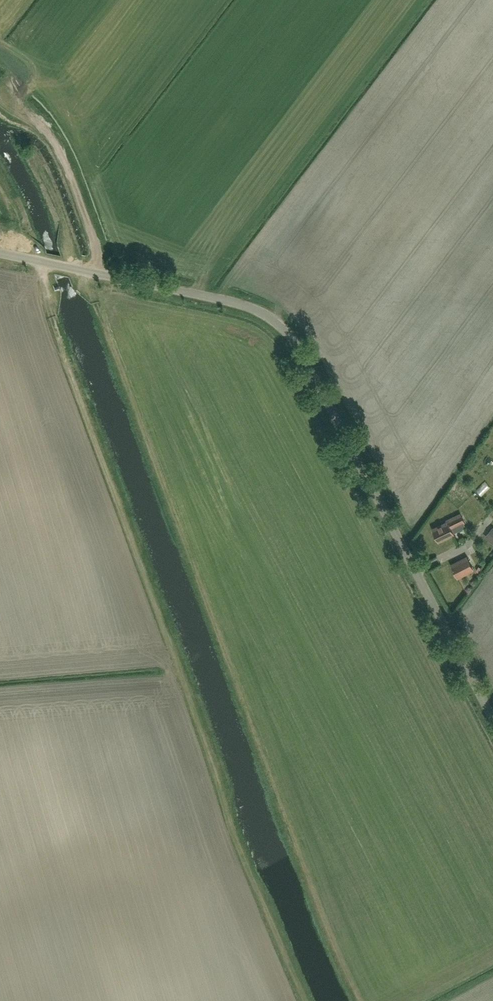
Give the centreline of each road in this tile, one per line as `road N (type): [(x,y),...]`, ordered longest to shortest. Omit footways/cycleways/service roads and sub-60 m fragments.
road 1 (track): [(0,183),(178,658),(240,848),(307,1000)]
road 2 (unclassified): [(492,717),(283,329),(248,307),(0,253)]

